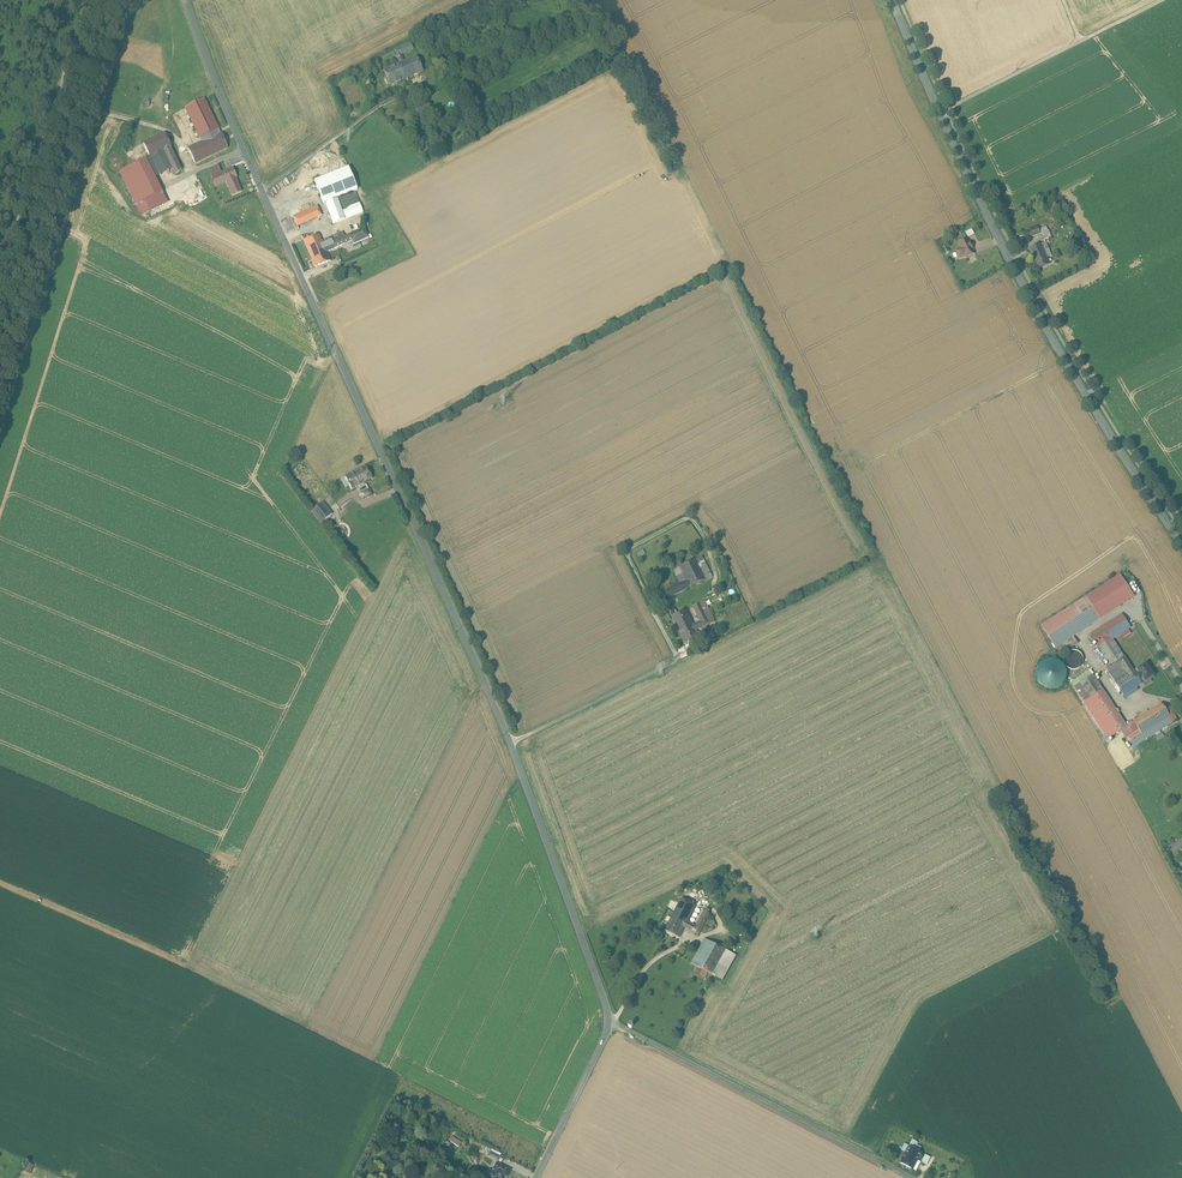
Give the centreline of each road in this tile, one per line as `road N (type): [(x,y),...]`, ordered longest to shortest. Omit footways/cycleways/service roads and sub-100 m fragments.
road 1 (unclassified): [(185,0),(243,150),(511,742),(611,1022)]
road 2 (secondary): [(1181,540),(1110,435),(991,224),(892,0)]
road 3 (track): [(134,0),(0,419)]
road 4 (unclassified): [(912,1177),(611,1022)]
road 5 (track): [(95,0),(0,301)]
road 6 (unclassified): [(611,1022),(536,1177)]

